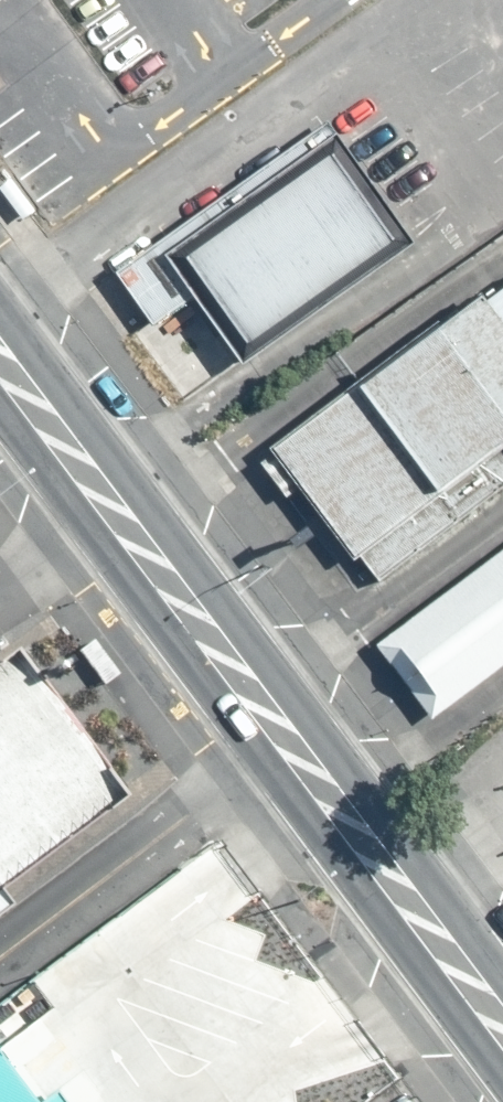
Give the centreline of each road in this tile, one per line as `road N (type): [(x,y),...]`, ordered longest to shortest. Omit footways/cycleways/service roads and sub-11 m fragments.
road 1 (secondary): [(0,307),(502,978)]
road 2 (secondary): [(502,1082),(0,421)]

